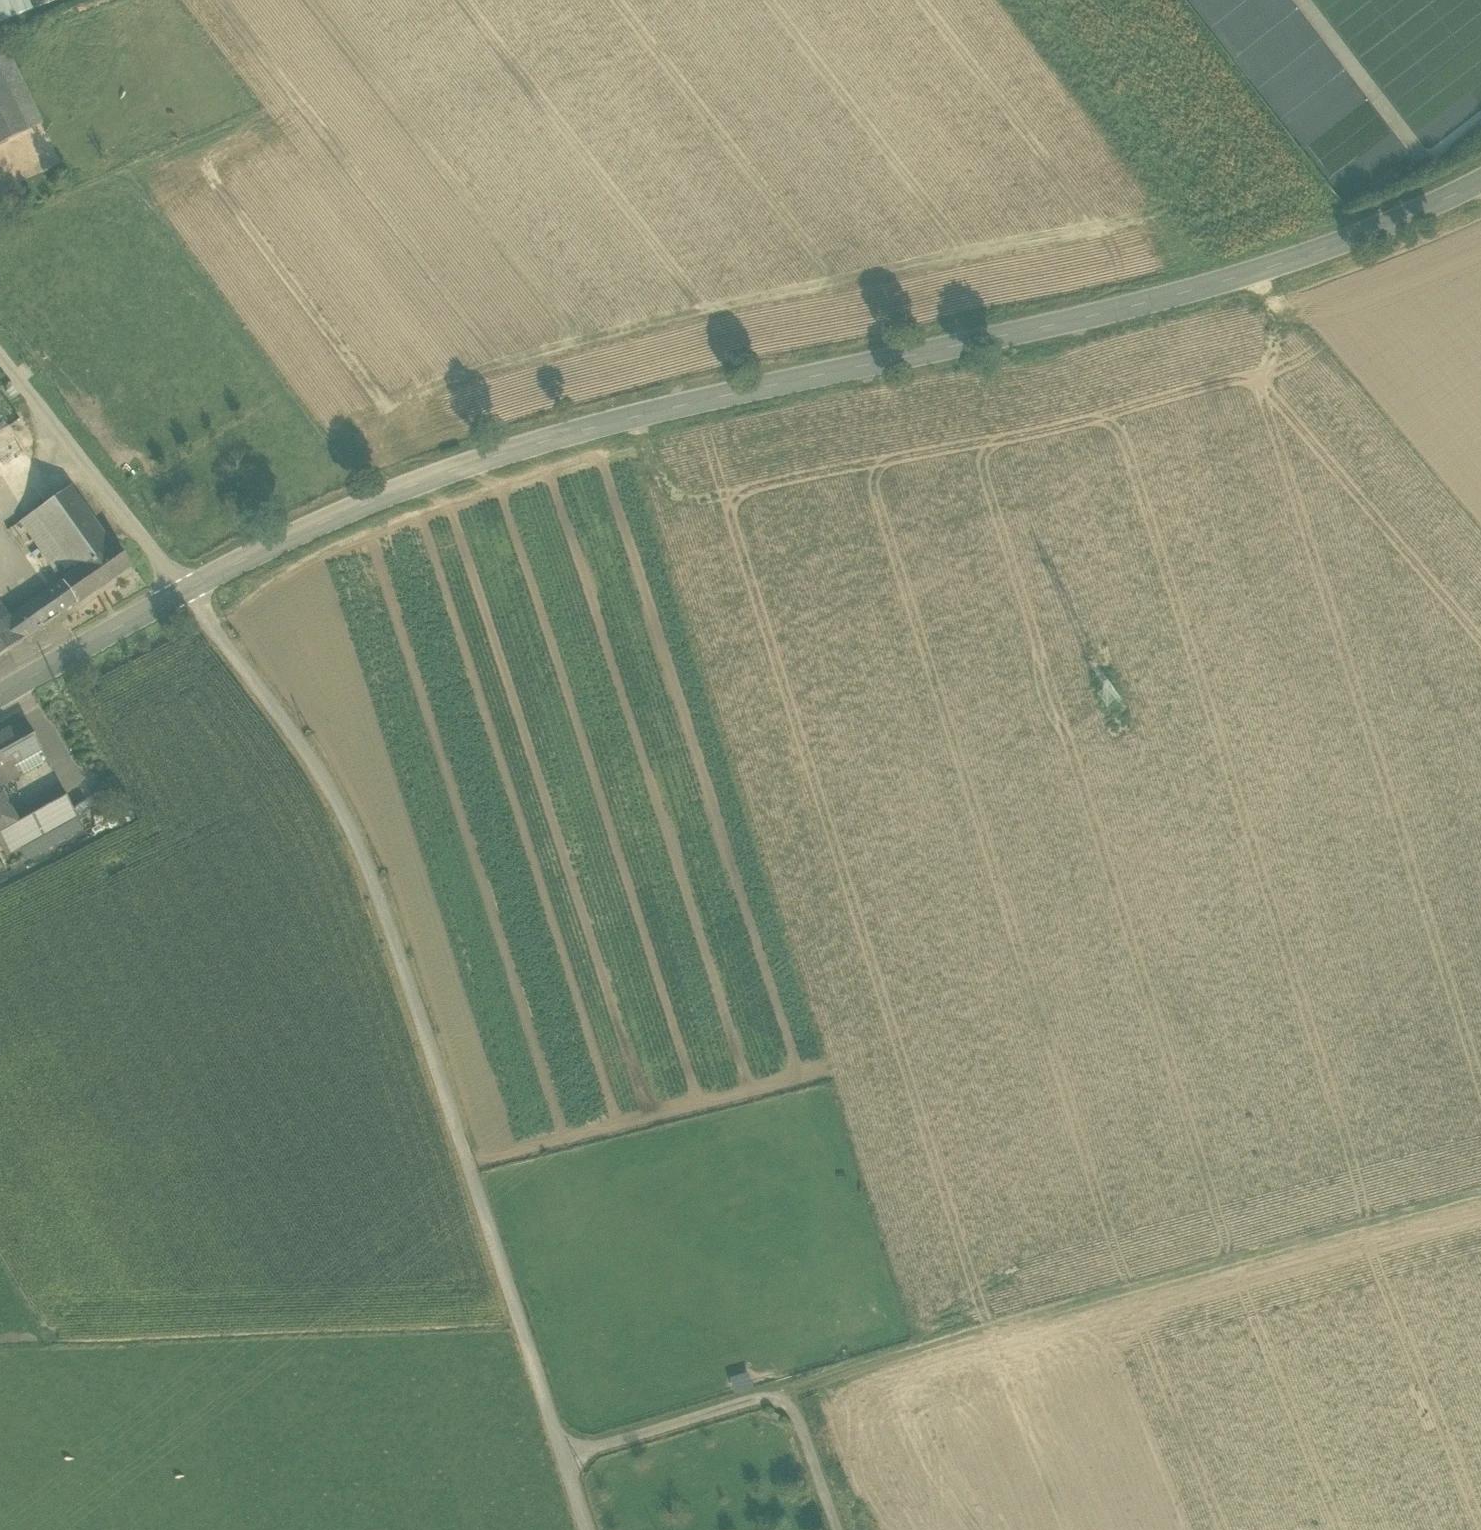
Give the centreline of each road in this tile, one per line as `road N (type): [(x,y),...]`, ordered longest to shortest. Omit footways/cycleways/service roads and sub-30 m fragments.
road 1 (tertiary): [(186,590),(408,488),(548,440),(1248,275),(1410,217),(1480,180)]
road 2 (track): [(186,590),(327,785),(360,850),(586,1529)]
road 3 (track): [(564,1458),(743,1403),(778,1400),(793,1411),(837,1529)]
road 4 (unclassified): [(0,349),(186,590)]
road 5 (track): [(1410,217),(1258,0)]
road 6 (tertiary): [(0,696),(186,590)]

